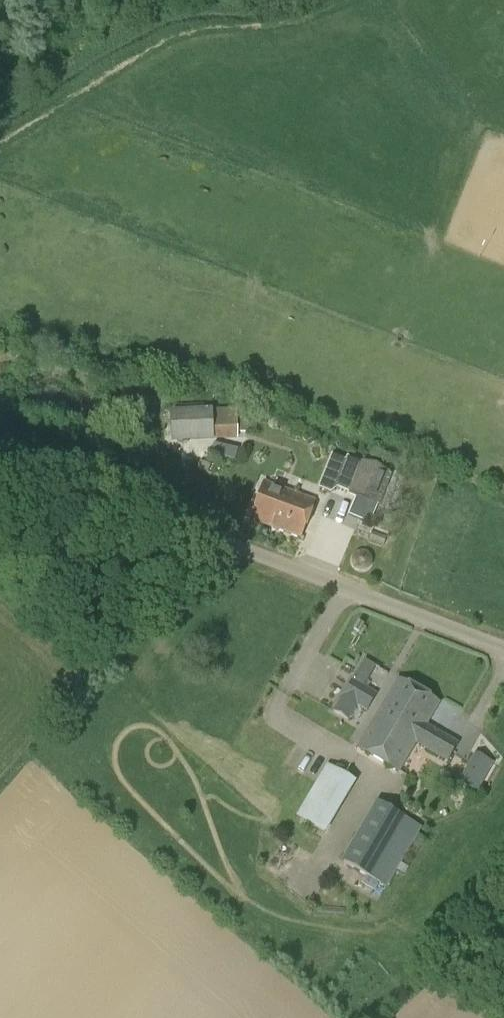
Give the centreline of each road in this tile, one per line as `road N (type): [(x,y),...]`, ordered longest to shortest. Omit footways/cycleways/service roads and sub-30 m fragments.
road 1 (unclassified): [(0,455),(503,645)]

